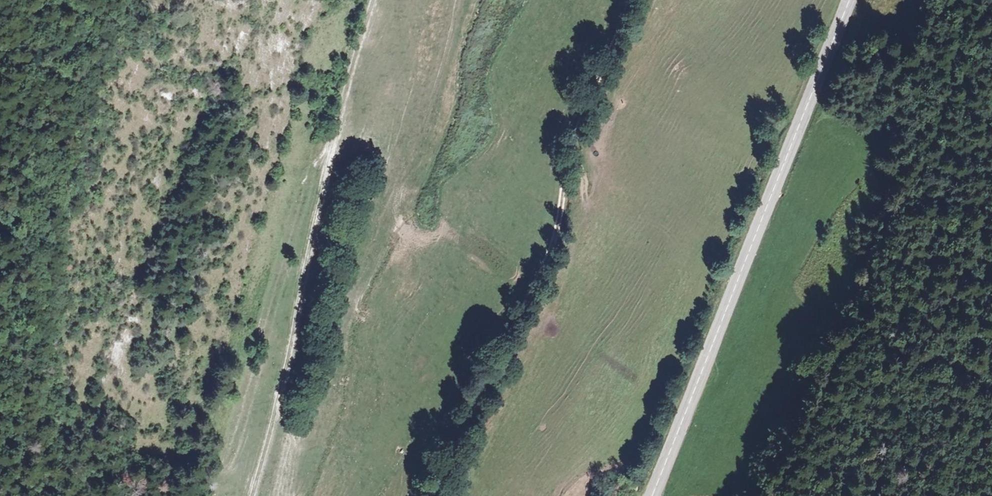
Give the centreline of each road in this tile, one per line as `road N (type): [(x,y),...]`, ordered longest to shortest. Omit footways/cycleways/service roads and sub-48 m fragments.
road 1 (tertiary): [(851,0),(652,495)]
road 2 (track): [(450,495),(535,293),(594,74),(625,0)]

